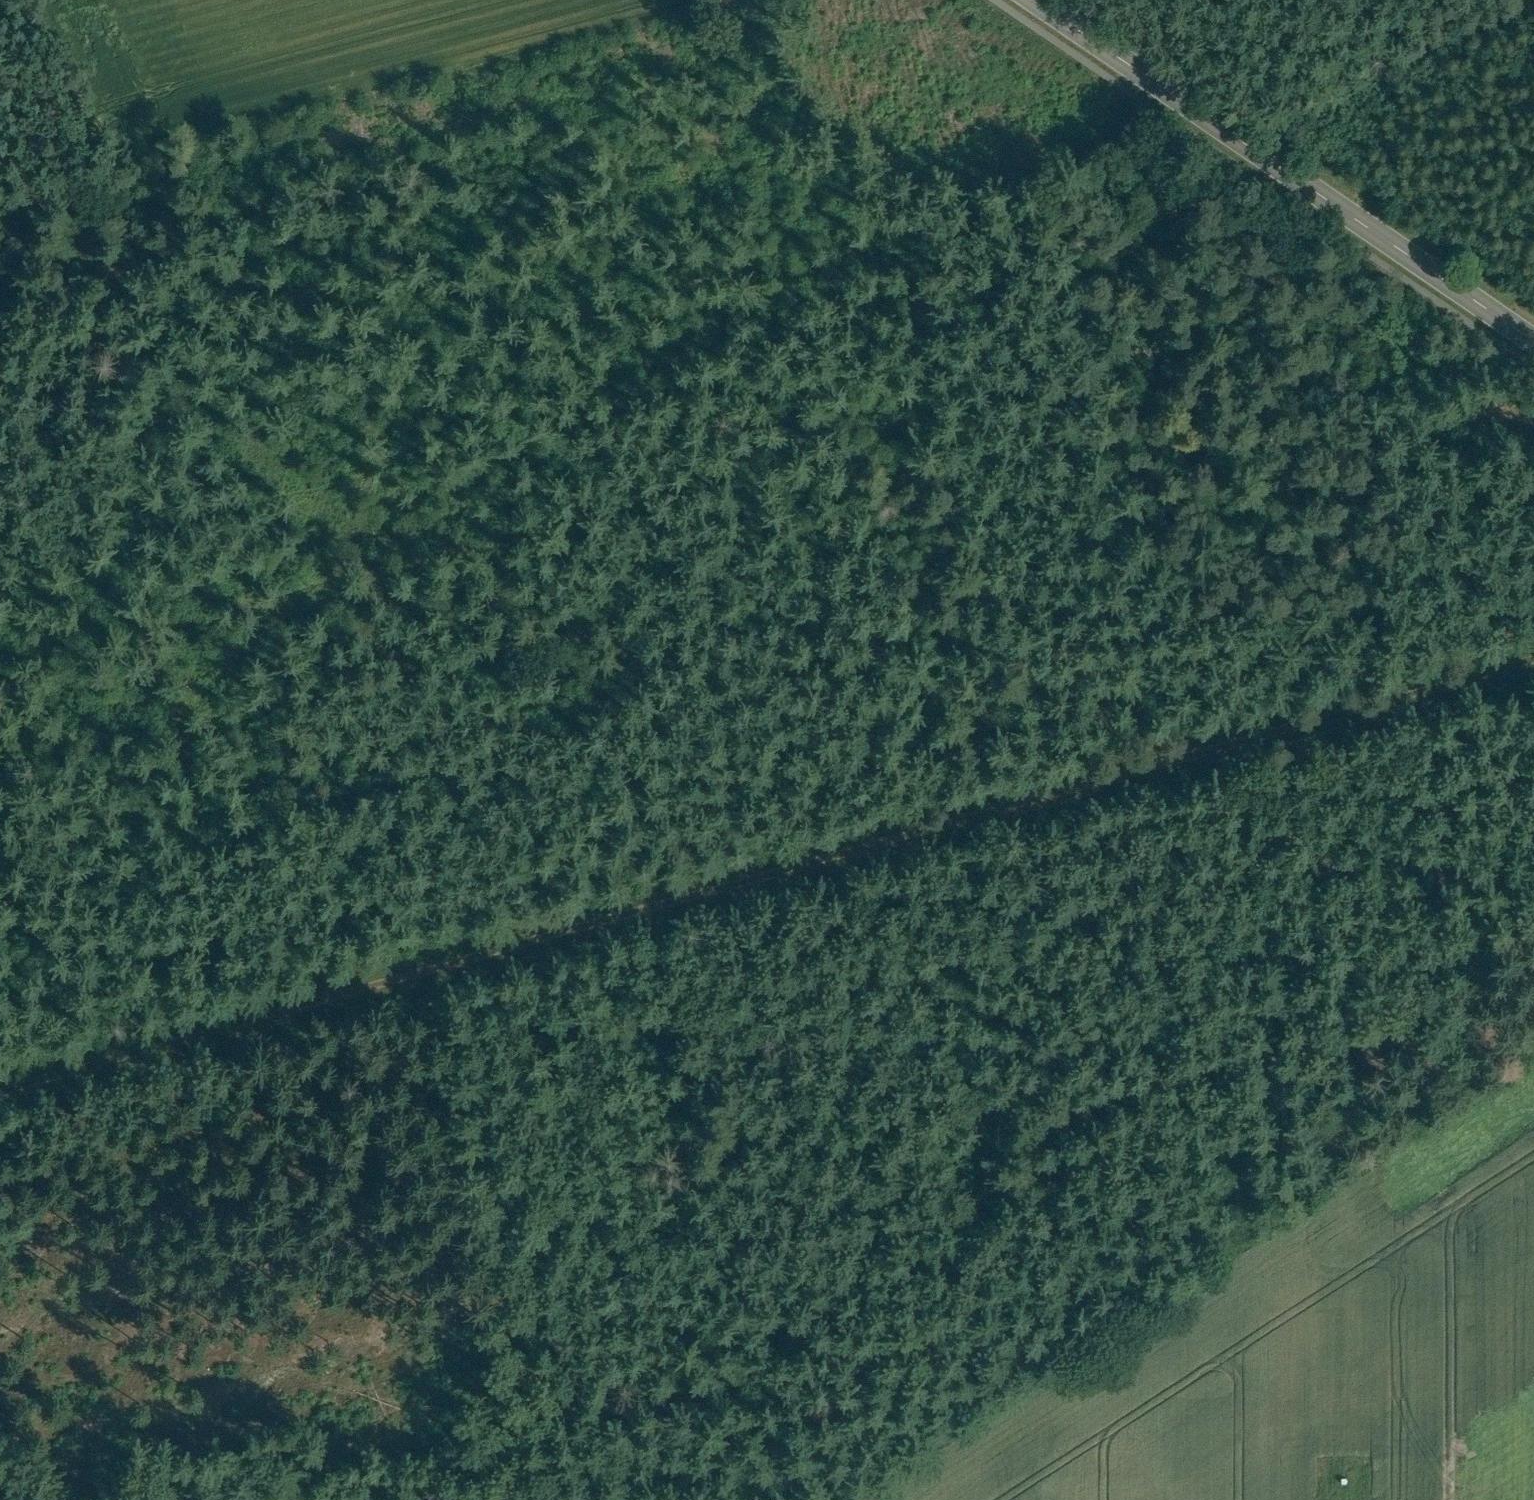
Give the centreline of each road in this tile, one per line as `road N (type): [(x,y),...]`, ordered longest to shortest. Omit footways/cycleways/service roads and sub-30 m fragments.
road 1 (track): [(1533,659),(0,1092)]
road 2 (tertiary): [(1533,340),(1037,0)]

